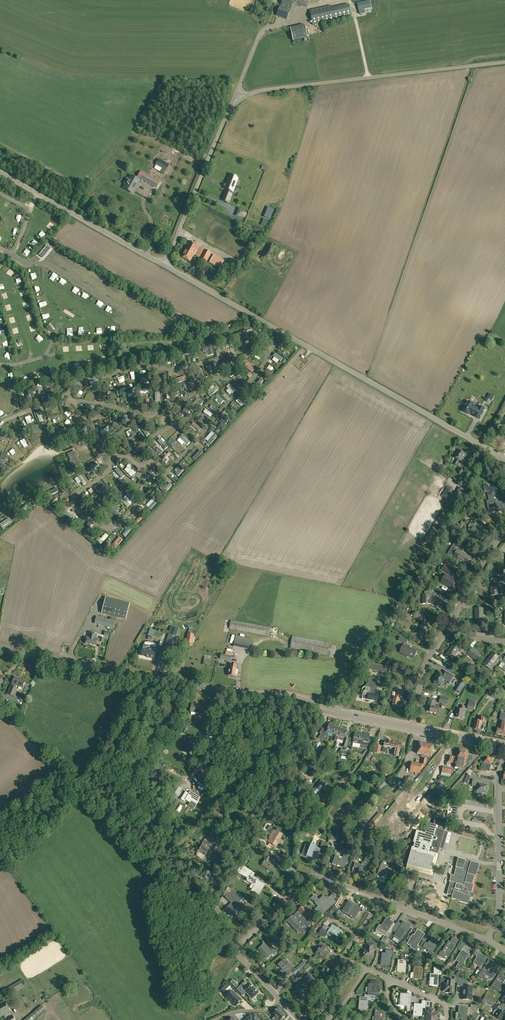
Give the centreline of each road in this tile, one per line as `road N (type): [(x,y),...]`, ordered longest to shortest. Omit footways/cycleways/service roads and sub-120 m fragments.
road 1 (unclassified): [(164,264),(239,99),(504,61)]
road 2 (unclassified): [(504,459),(164,264)]
road 3 (unclassified): [(164,264),(0,172)]
road 4 (primary): [(182,683),(0,647)]
road 5 (residential): [(233,950),(310,877),(382,900)]
road 6 (residential): [(493,927),(504,761)]
road 7 (track): [(144,676),(78,790),(53,782)]

